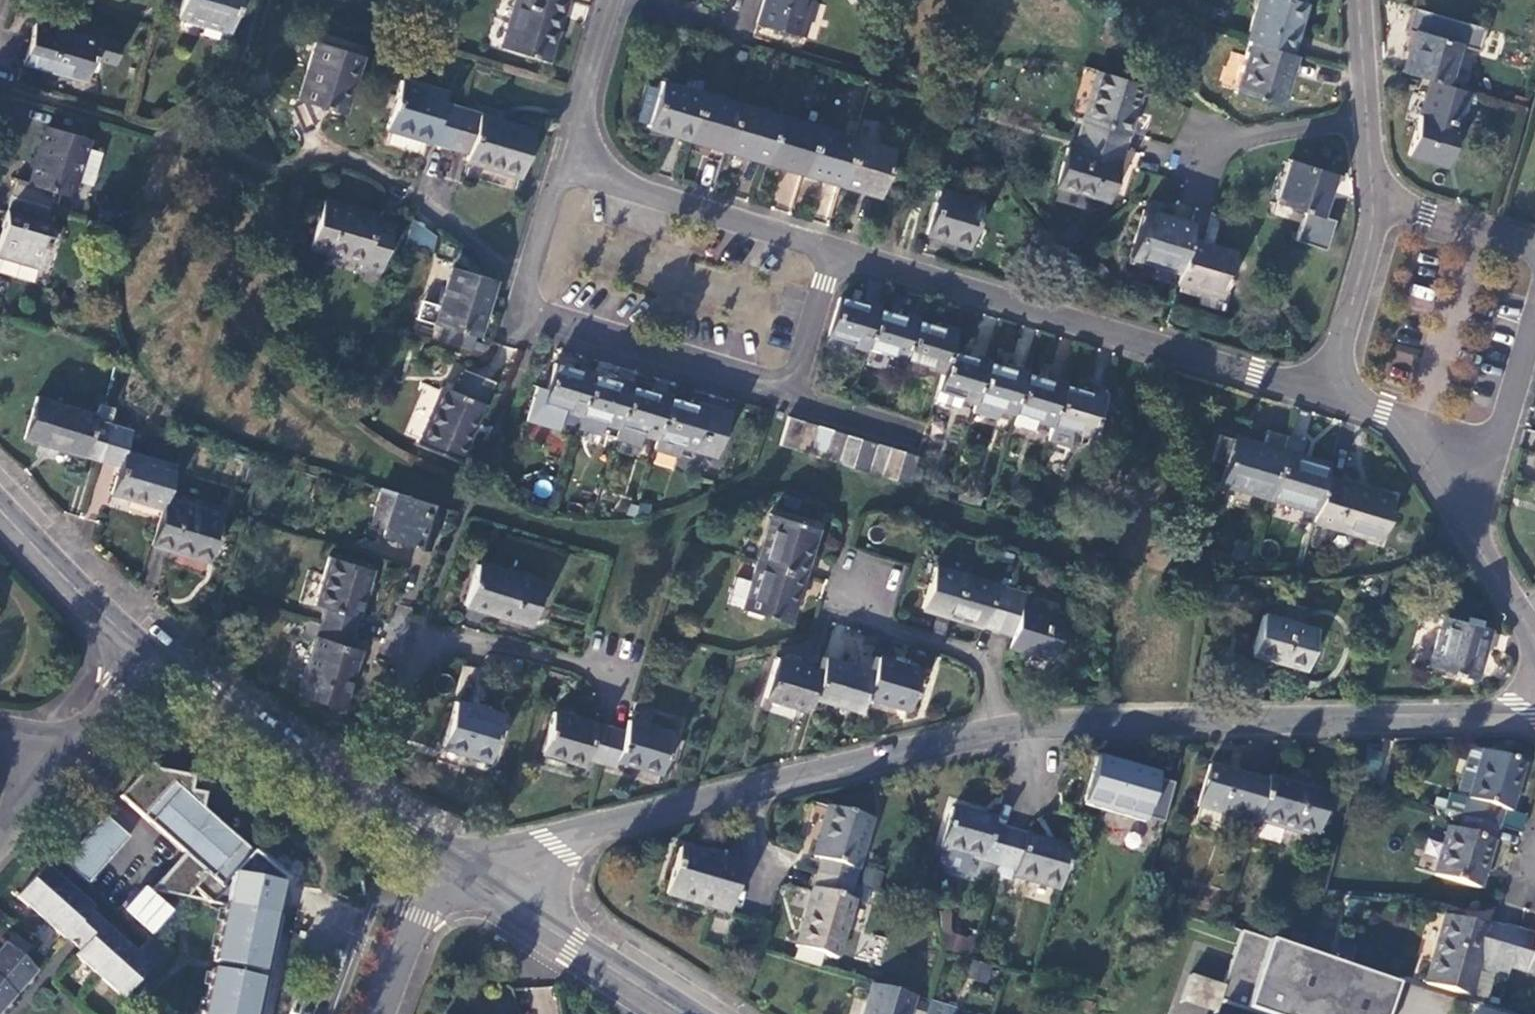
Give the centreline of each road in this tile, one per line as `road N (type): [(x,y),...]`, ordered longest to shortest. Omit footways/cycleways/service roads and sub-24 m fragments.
road 1 (residential): [(1534,723),(1022,738)]
road 2 (residential): [(830,258),(1320,400)]
road 3 (residential): [(363,804),(411,647),(583,691),(610,691)]
road 4 (residential): [(794,790),(560,849),(446,857)]
road 5 (residential): [(523,296),(523,319),(539,331),(785,405)]
road 6 (residential): [(523,296),(375,177),(328,166),(279,183)]
road 7 (tertiary): [(685,1013),(446,857)]
road 8 (residential): [(561,171),(830,258)]
road 9 (residential): [(1022,738),(972,656),(850,612),(867,564)]
road 10 (tertiary): [(363,804),(284,752),(153,642)]
road 11 (residential): [(1006,742),(794,790)]
road 12 (residential): [(1320,400),(1381,198)]
road 13 (tertiary): [(153,642),(0,511)]
road 14 (residential): [(1372,116),(1295,130),(1193,181)]
road 15 (residential): [(40,794),(153,642)]
road 16 (residential): [(1534,314),(1497,439),(1463,471)]
road 17 (residential): [(1521,630),(1470,535),(1463,471)]
road 18 (residential): [(611,7),(561,171)]
road 19 (residential): [(446,857),(380,1013)]
road 20 (residential): [(1463,471),(1405,430),(1320,400)]
road 21 (residential): [(1381,198),(1534,244)]
road 22 (residential): [(785,405),(830,258)]
road 23 (residential): [(785,405),(921,446)]
road 24 (residential): [(794,790),(759,920)]
road 25 (residential): [(561,171),(523,296)]
road 26 (residential): [(611,7),(736,43)]

